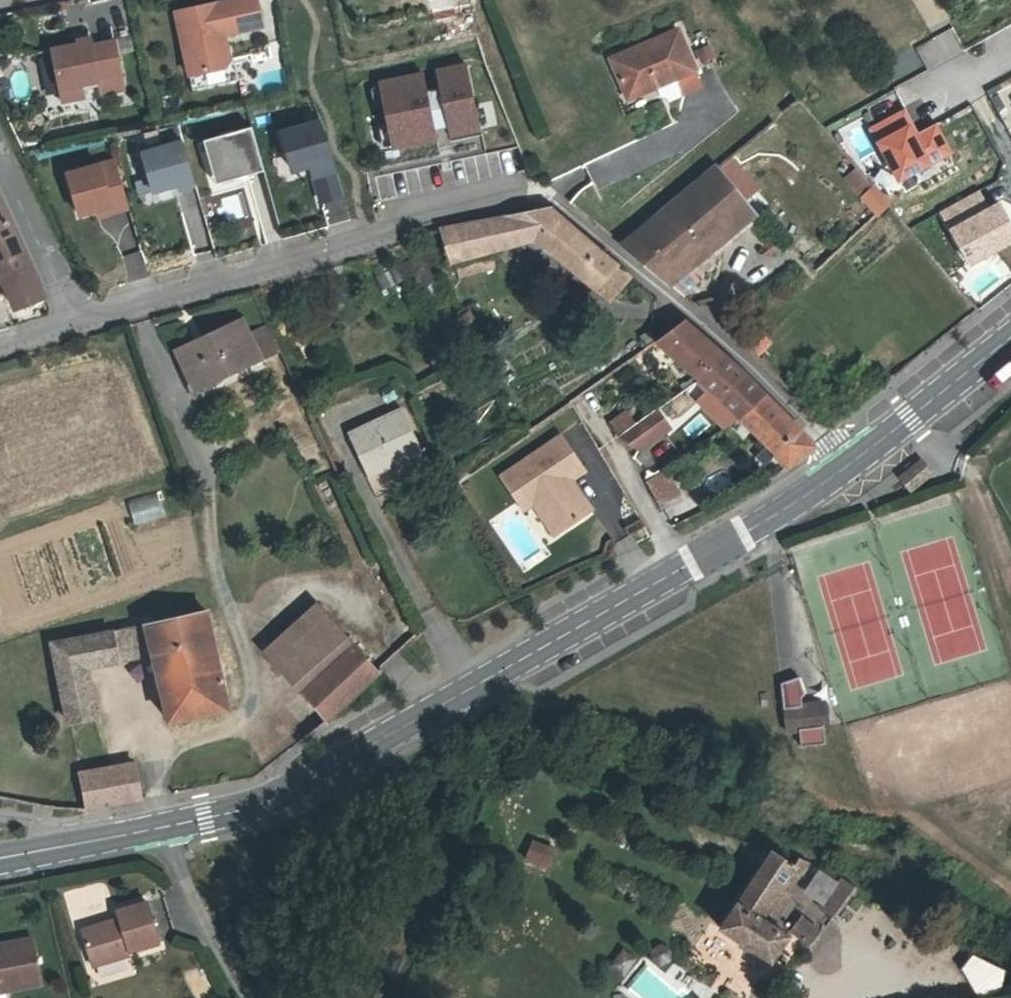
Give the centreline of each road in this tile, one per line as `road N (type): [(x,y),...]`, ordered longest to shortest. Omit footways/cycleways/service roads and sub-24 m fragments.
road 1 (tertiary): [(850,465),(273,800),(0,859)]
road 2 (residential): [(850,465),(721,339),(561,202),(535,200),(77,322)]
road 3 (tertiary): [(1010,328),(850,465)]
road 4 (track): [(162,828),(191,903),(246,997)]
road 5 (residential): [(0,158),(77,322)]

